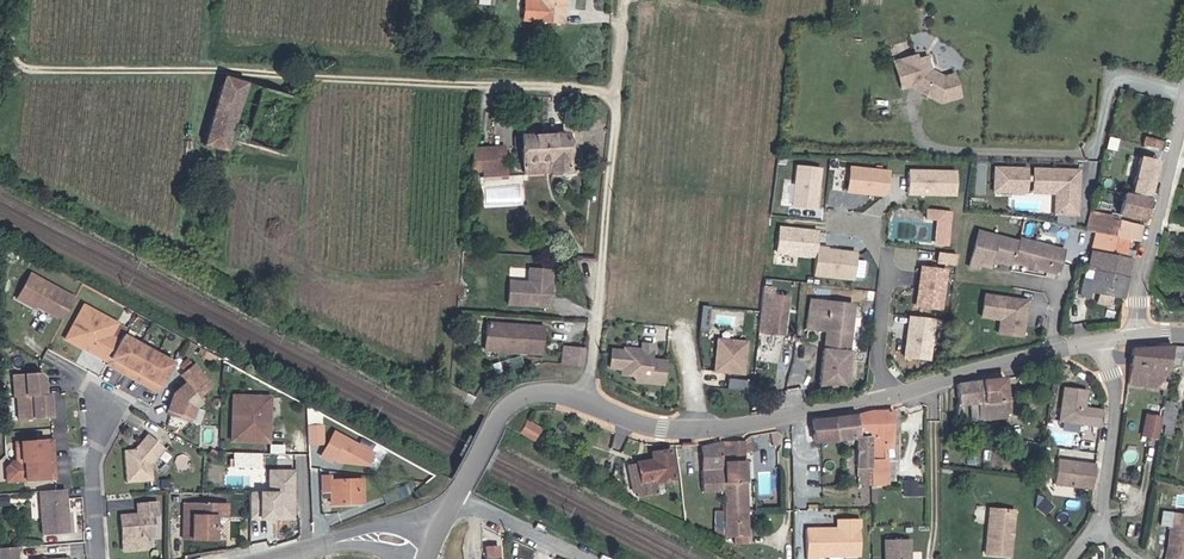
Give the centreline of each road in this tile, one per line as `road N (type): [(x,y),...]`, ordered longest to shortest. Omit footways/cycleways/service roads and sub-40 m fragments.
road 1 (tertiary): [(1096,343),(904,395),(700,431)]
road 2 (tertiary): [(700,431),(629,422),(579,402),(532,396),(499,416),(454,498)]
road 3 (residential): [(1137,338),(1136,301),(1183,110)]
road 4 (unclassified): [(1096,343),(1116,386),(1111,452),(1096,527),(1070,558)]
road 5 (residential): [(428,548),(366,533),(271,558)]
road 6 (residential): [(454,498),(587,558)]

